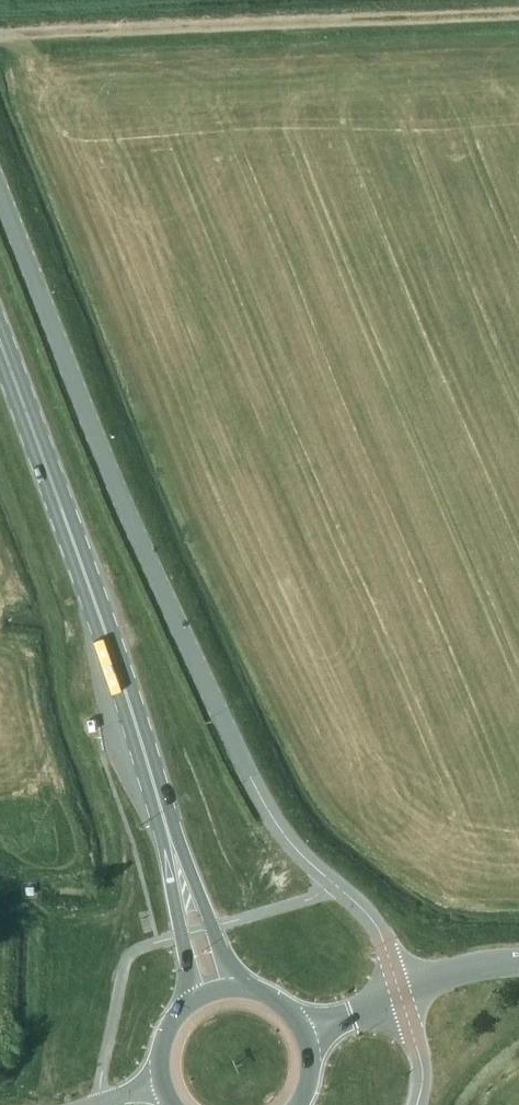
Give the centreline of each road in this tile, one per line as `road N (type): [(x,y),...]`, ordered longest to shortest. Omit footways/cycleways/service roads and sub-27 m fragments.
road 1 (unclassified): [(400,994),(376,925),(293,844),(251,777),(125,509),(0,194)]
road 2 (track): [(0,37),(518,15)]
road 3 (primary): [(129,698),(0,343)]
road 4 (primary): [(247,989),(221,952),(129,698)]
road 5 (primary): [(129,698),(164,840),(191,1003)]
road 6 (tertiary): [(400,994),(461,969),(518,961)]

